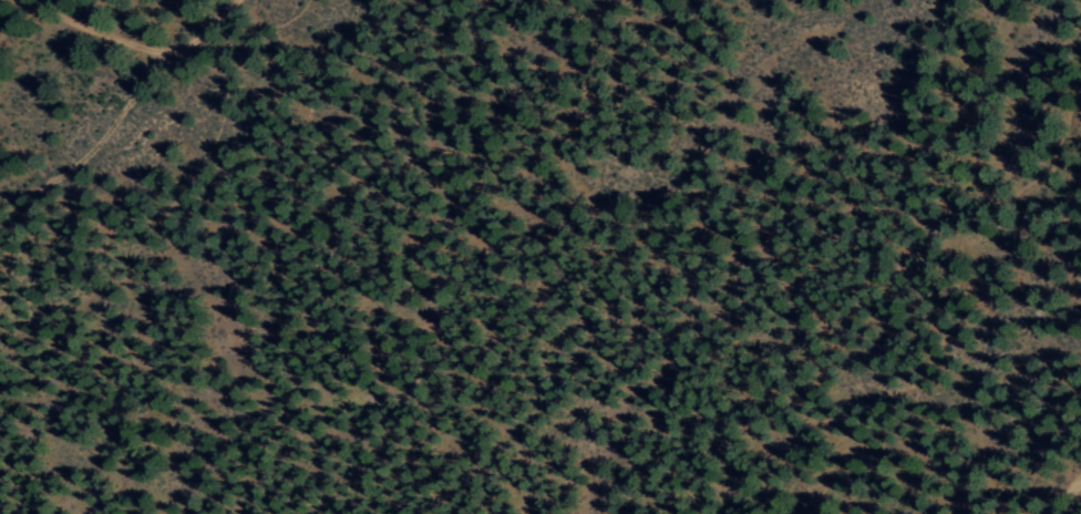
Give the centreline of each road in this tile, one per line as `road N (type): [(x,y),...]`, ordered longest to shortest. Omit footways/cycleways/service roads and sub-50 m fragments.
road 1 (track): [(0,175),(221,0)]

